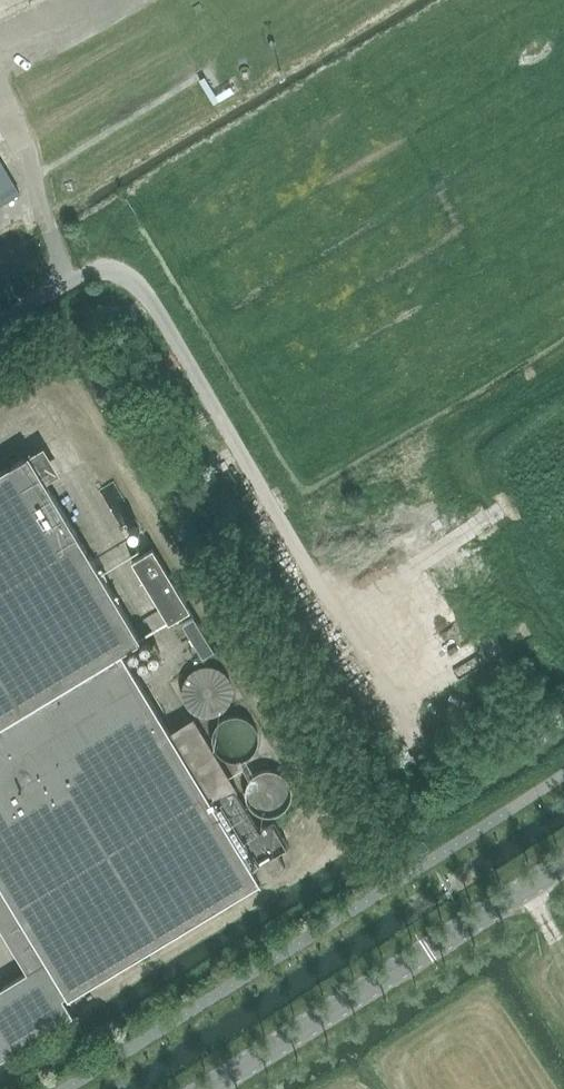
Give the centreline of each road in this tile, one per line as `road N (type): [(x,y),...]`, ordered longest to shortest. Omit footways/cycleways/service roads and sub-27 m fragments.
road 1 (track): [(338,613),(137,278),(105,266),(56,283)]
road 2 (tertiary): [(209,1088),(563,862)]
road 3 (track): [(409,730),(338,613),(506,507)]
road 4 (unclassified): [(0,92),(17,118),(55,240),(56,283),(0,316)]

